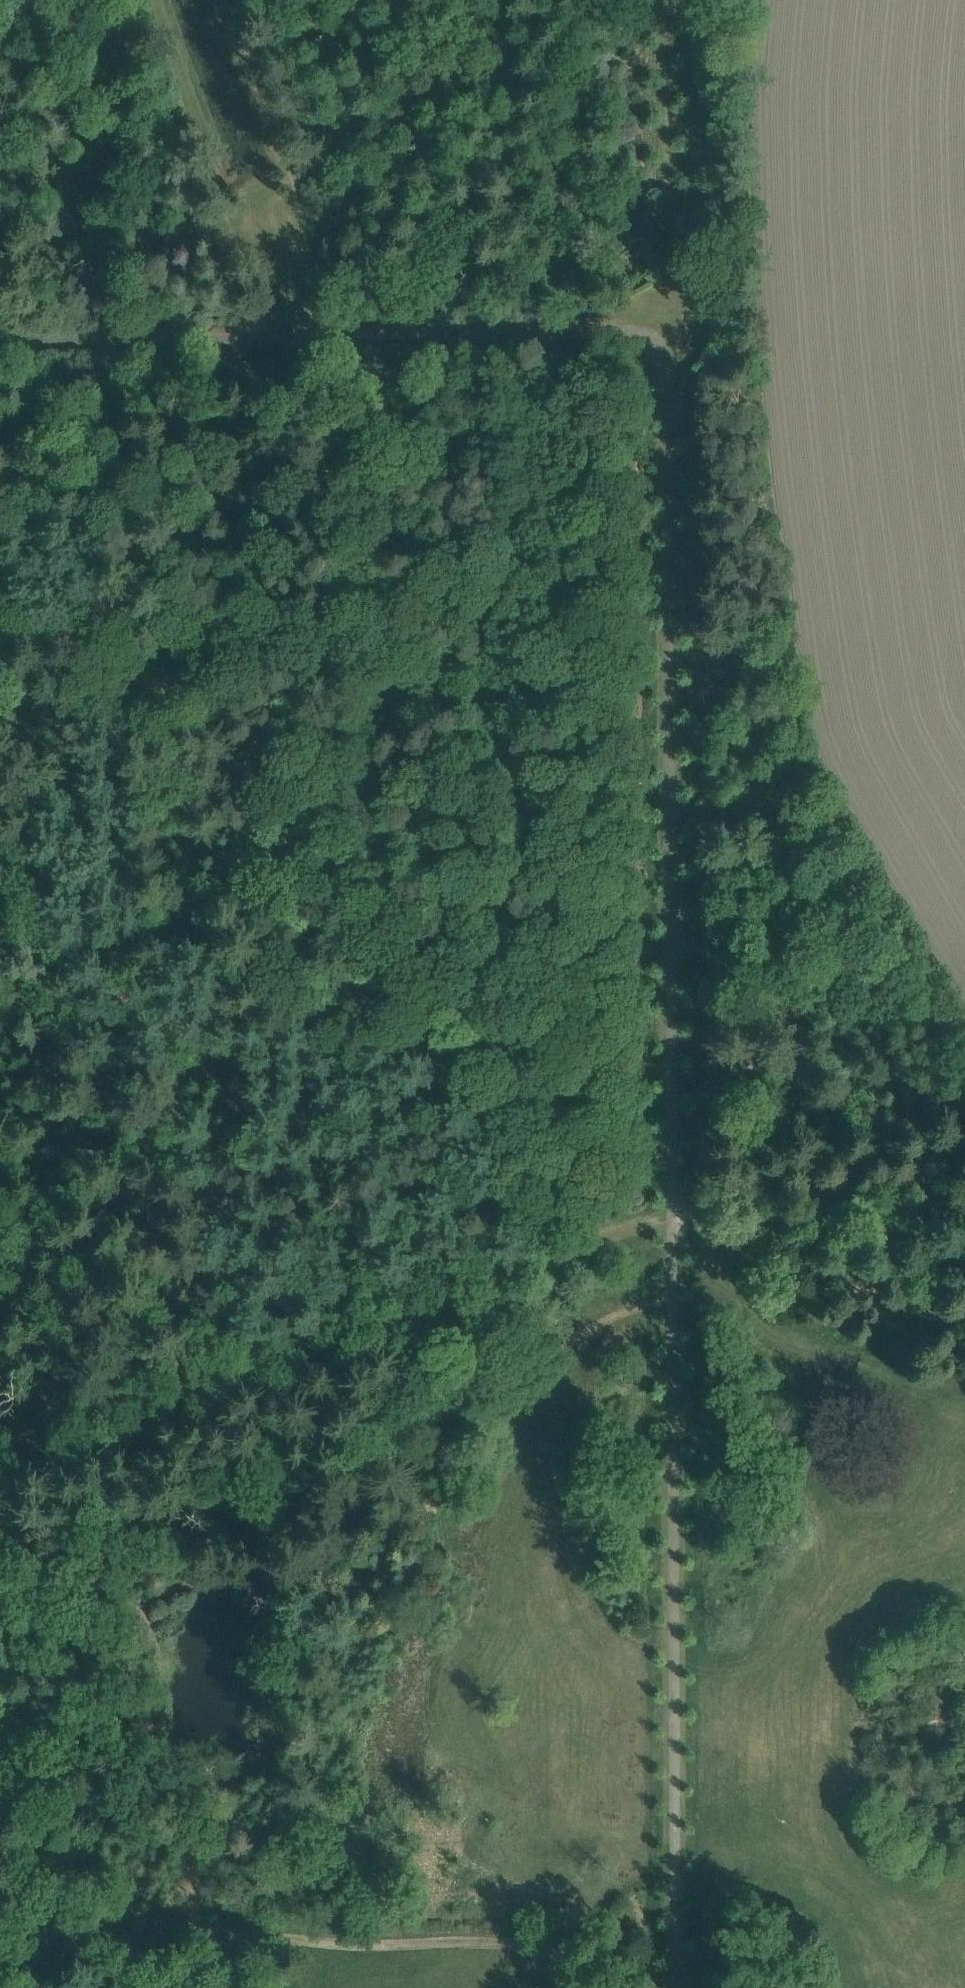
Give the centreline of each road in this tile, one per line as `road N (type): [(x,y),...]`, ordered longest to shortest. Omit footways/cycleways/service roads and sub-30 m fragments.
road 1 (unclassified): [(674,1987),(668,427),(661,358),(633,333),(609,330),(0,343)]

